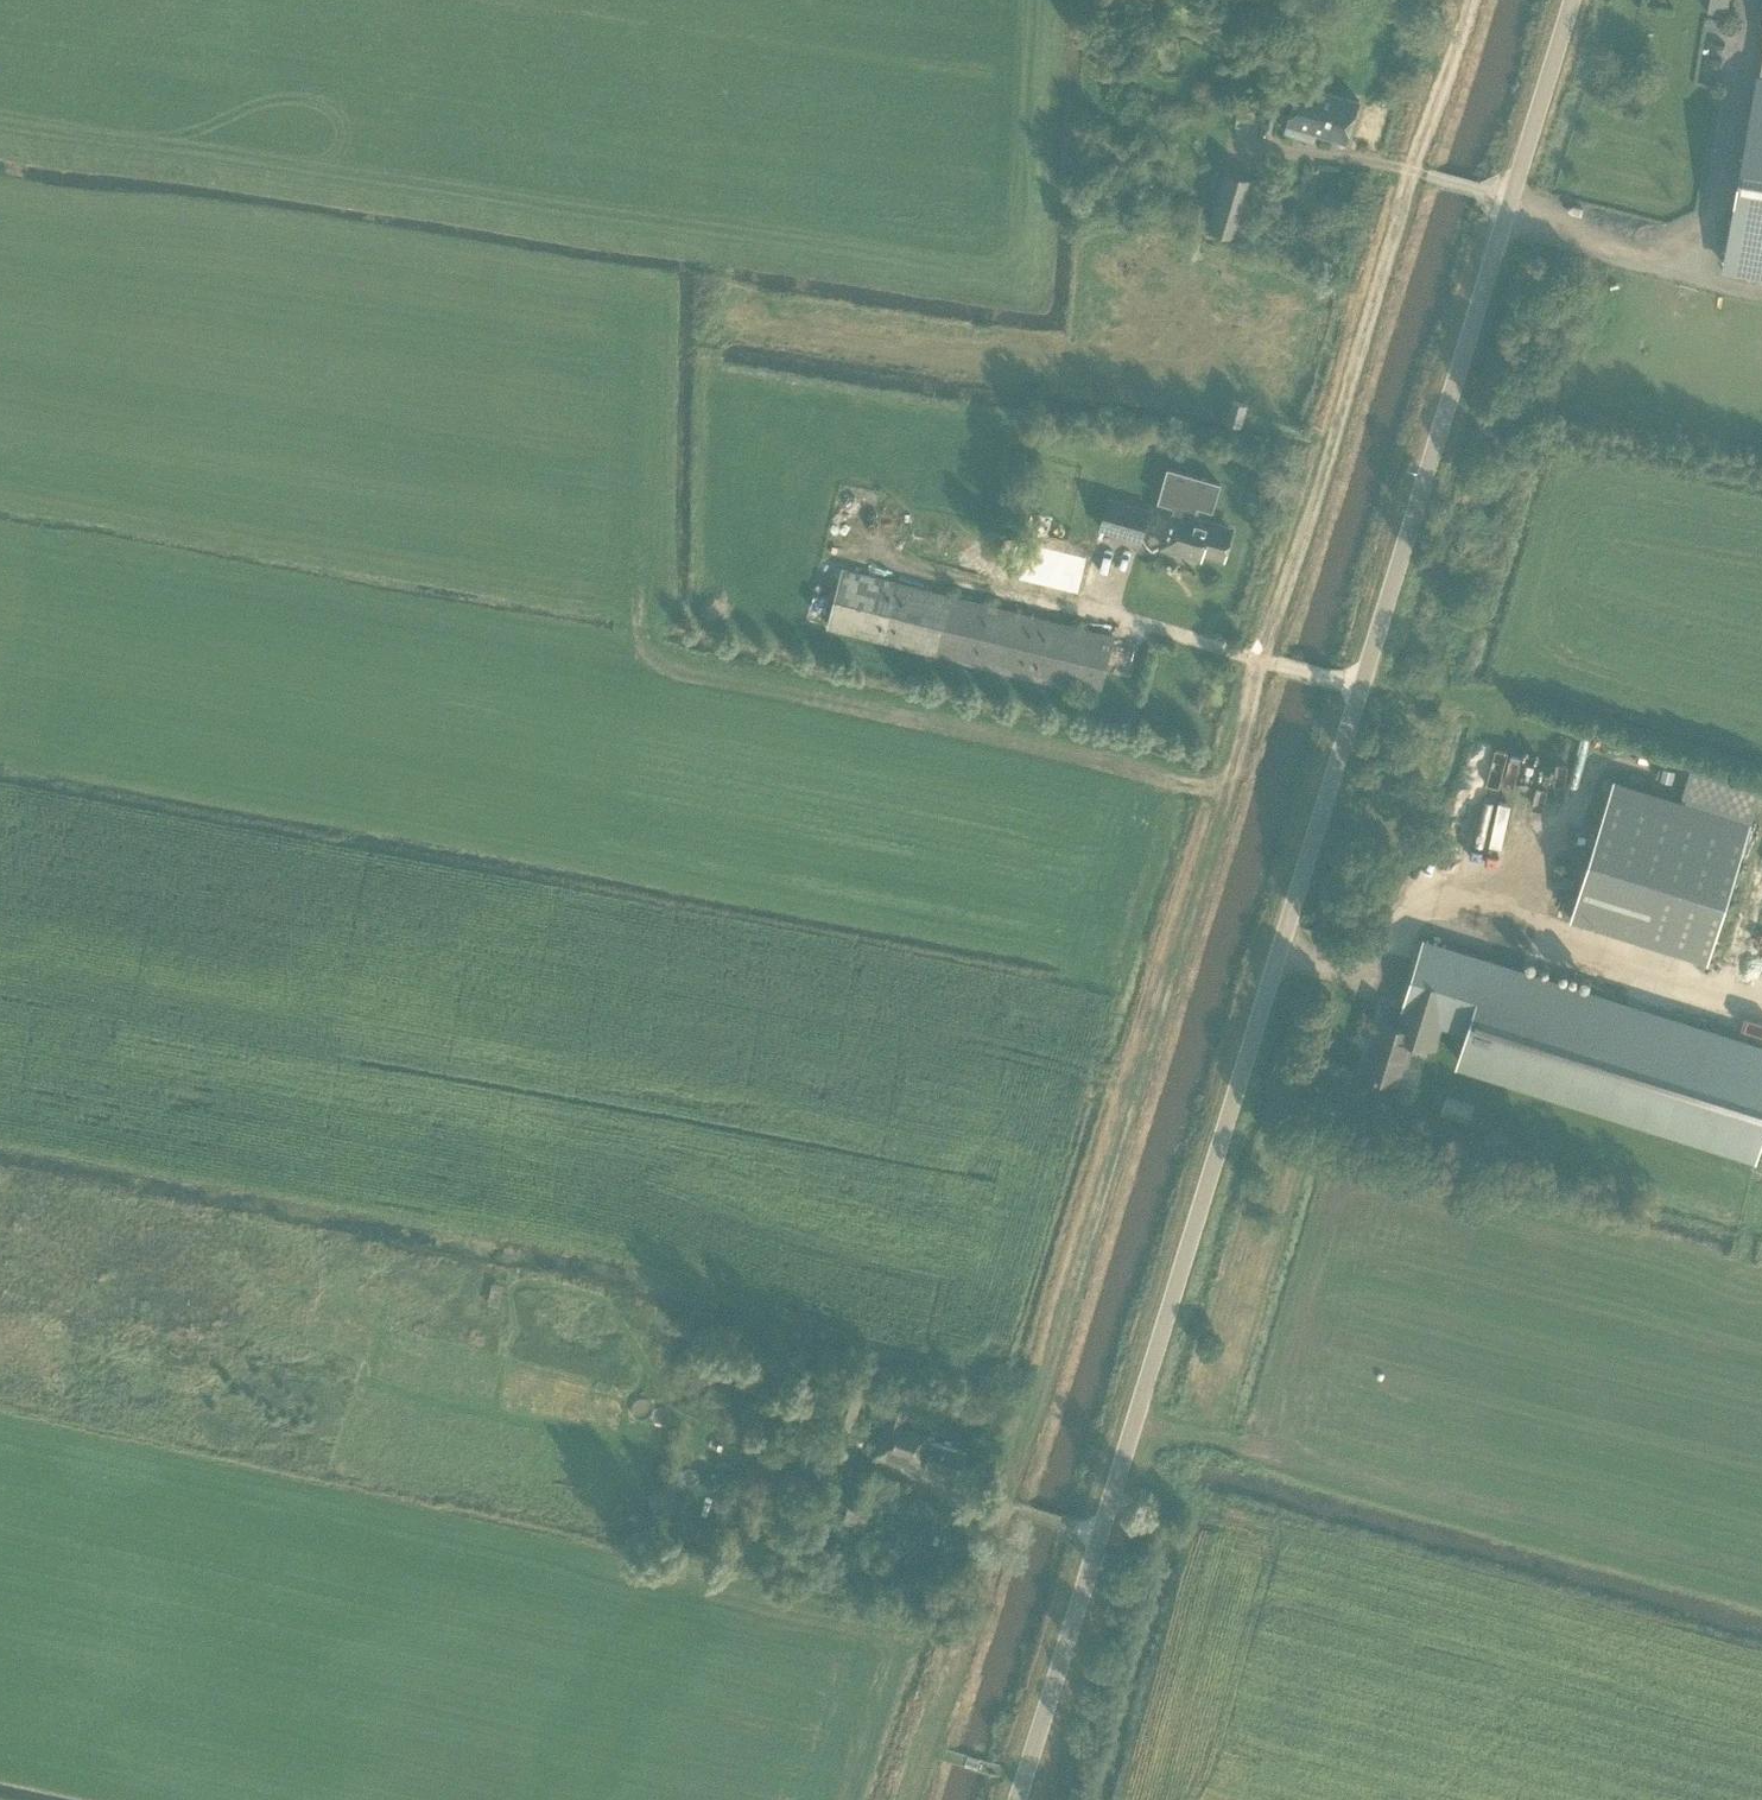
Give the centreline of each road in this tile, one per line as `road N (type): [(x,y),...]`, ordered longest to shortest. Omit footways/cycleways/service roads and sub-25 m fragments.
road 1 (track): [(1468,0),(912,1799)]
road 2 (unclassified): [(1017,1799),(1572,0)]

